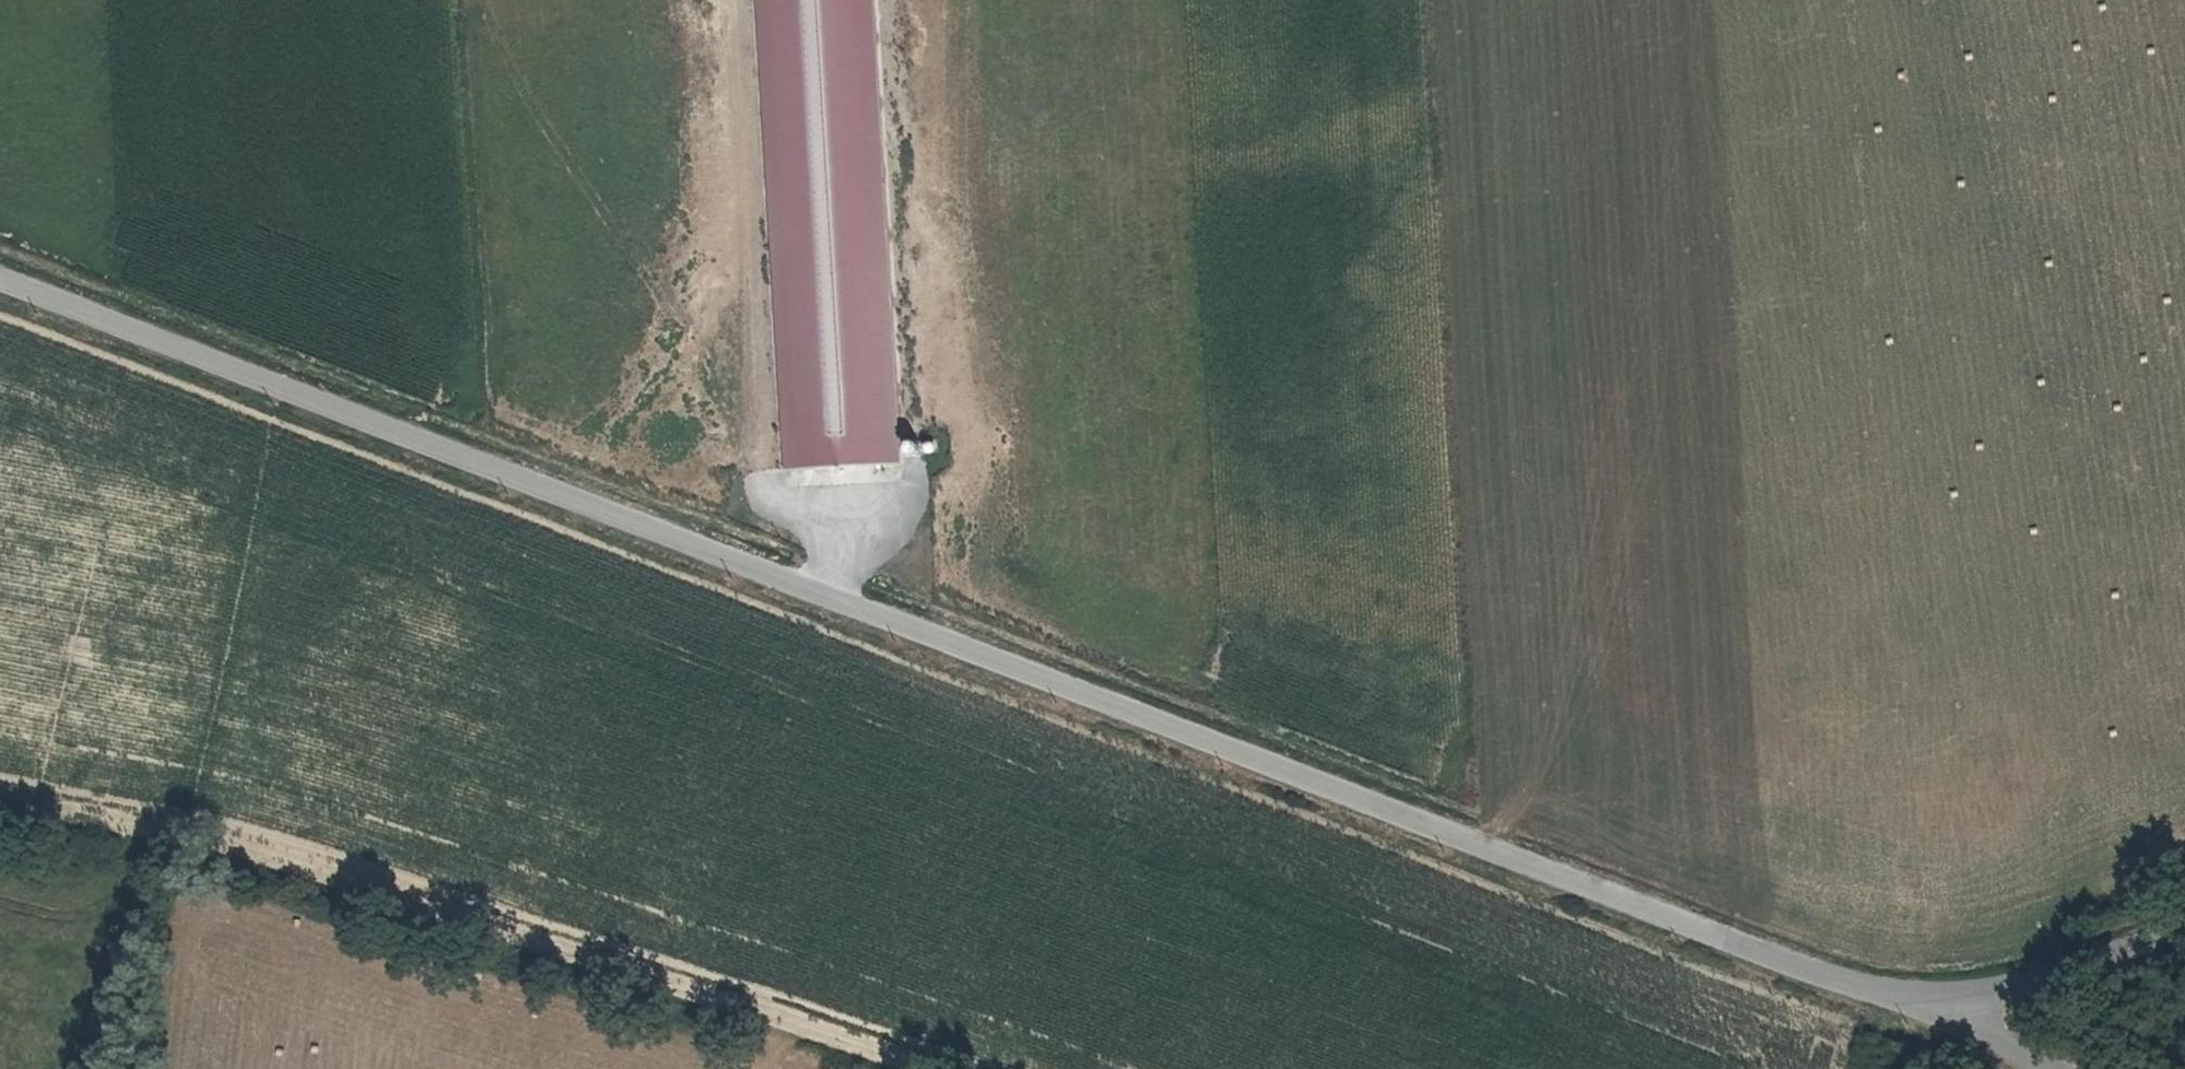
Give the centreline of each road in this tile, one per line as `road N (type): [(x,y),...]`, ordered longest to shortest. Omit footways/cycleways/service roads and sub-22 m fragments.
road 1 (unclassified): [(1940,999),(819,594),(0,283)]
road 2 (unclassified): [(1940,999),(2184,917)]
road 3 (unclassified): [(2055,1068),(1991,1044),(1940,999)]

